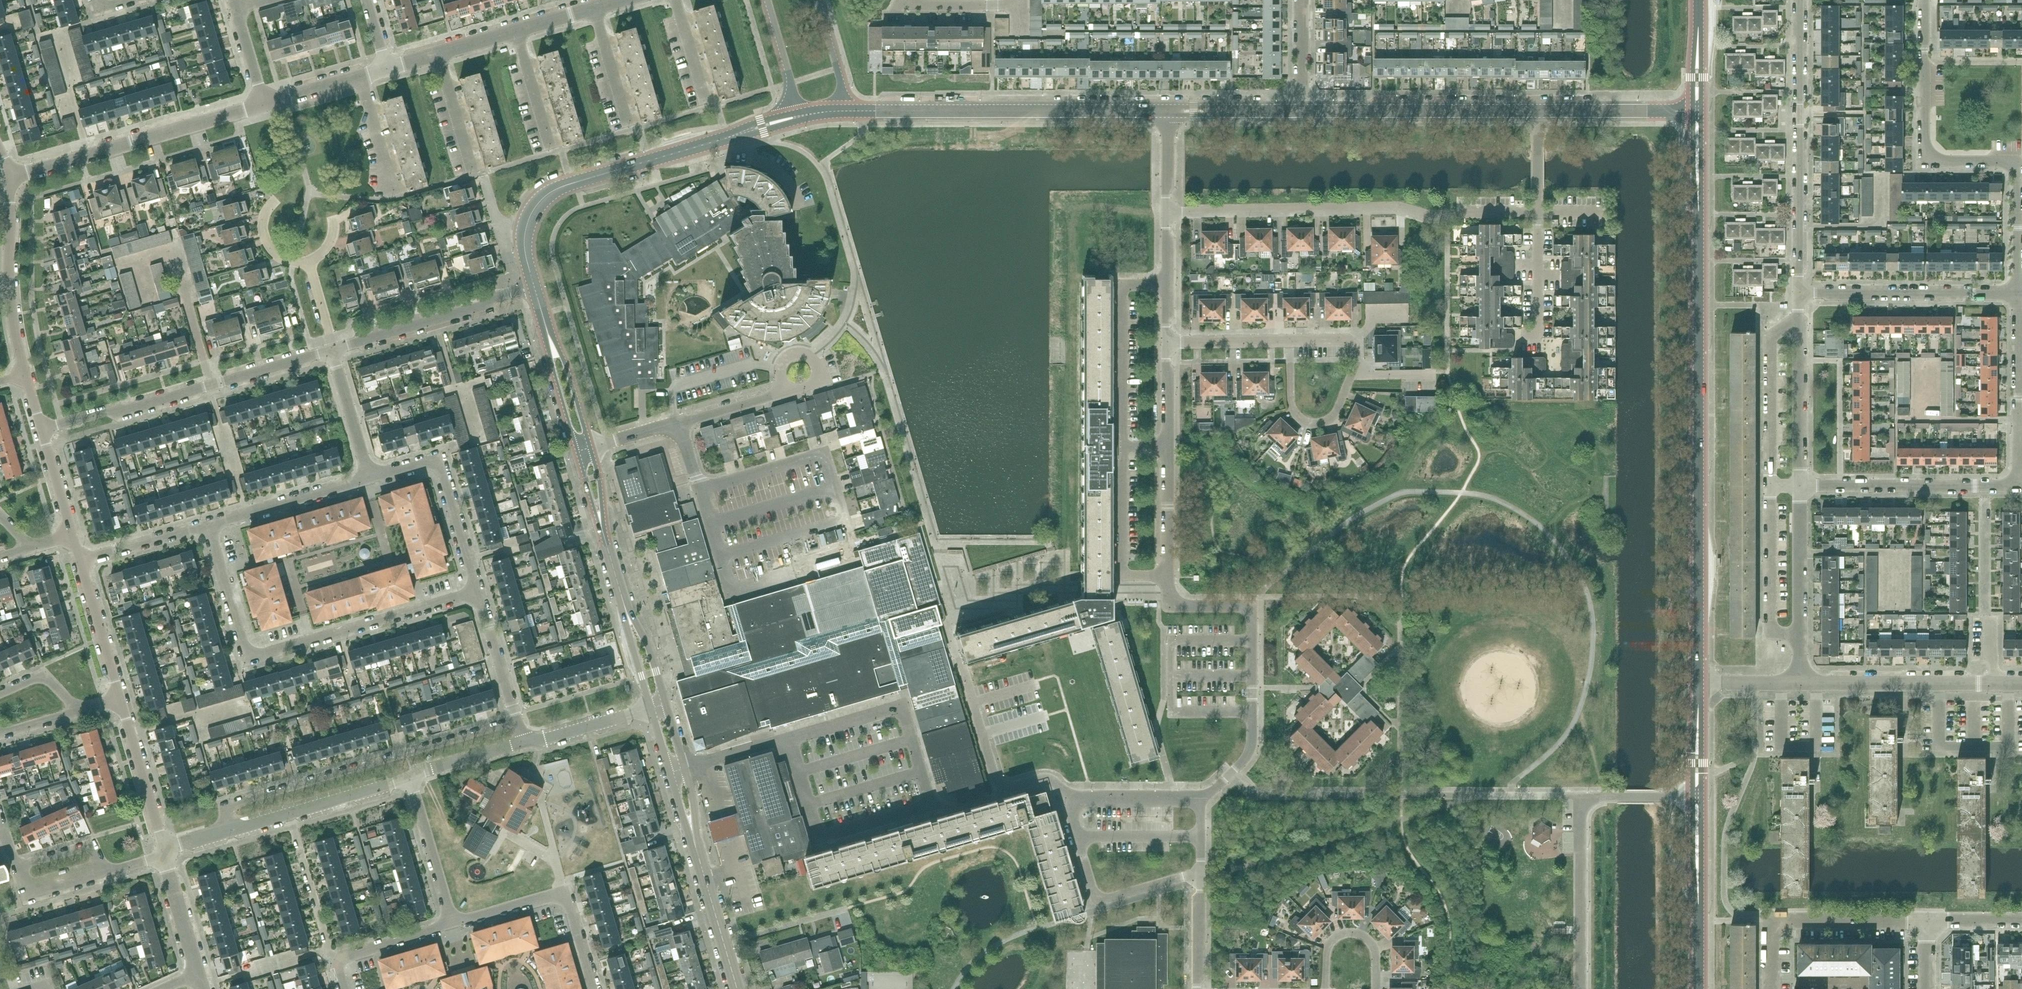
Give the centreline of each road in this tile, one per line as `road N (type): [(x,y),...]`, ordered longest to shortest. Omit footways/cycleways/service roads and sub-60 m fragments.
road 1 (tertiary): [(1701,681),(1698,112)]
road 2 (unclassified): [(1199,876),(1198,808),(1252,752),(1252,603),(1167,601),(1167,572)]
road 3 (residential): [(2017,294),(2017,166),(1925,164),(1924,0)]
road 4 (residential): [(479,590),(250,658),(209,524)]
road 5 (tertiary): [(803,115),(546,195),(525,235),(536,295)]
road 6 (residential): [(518,717),(227,805),(233,830)]
road 7 (residential): [(1165,109),(847,110)]
road 8 (residential): [(45,431),(335,353)]
road 9 (residential): [(1803,293),(1801,0)]
road 10 (residential): [(1165,210),(1456,215)]
road 11 (residential): [(10,177),(267,104)]
road 12 (residential): [(1538,111),(1301,110)]
road 13 (residential): [(1931,922),(1776,921),(1776,988)]
road 14 (residential): [(2019,489),(1803,487)]
road 15 (residential): [(2017,294),(1803,293)]
road 16 (residential): [(335,353),(536,295)]
road 17 (residential): [(370,477),(440,459),(479,590)]
road 18 (residential): [(1122,442),(1123,281),(1165,280)]
road 19 (residential): [(26,375),(9,282),(10,177)]
road 20 (residential): [(2019,489),(2017,294)]
road 21 (unclassified): [(1582,988),(1581,796)]
road 22 (tertiary): [(1699,988),(1701,797)]
road 23 (residential): [(1773,487),(1769,336),(1803,322)]
road 24 (residential): [(1804,681),(1987,682)]
road 25 (residential): [(1803,637),(1775,637),(1773,487)]
road 26 (residential): [(1167,572),(1122,573),(1122,442)]
road 27 (residential): [(209,524),(370,477)]
road 28 (residential): [(1803,487),(1803,322)]
road 29 (residential): [(1352,373),(1333,416),(1307,424),(1292,410),(1288,340)]
road 30 (tertiary): [(699,861),(695,815),(663,701)]
road 31 (tertiary): [(651,705),(699,861)]
road 32 (residential): [(290,813),(327,949),(344,958)]
road 33 (residential): [(1698,112),(1538,111)]
road 34 (residential): [(167,848),(122,695)]
road 35 (residential): [(454,924),(410,778)]
road 36 (residential): [(1803,637),(1803,487)]
road 37 (residential): [(1325,988),(1325,950),(1341,934),(1355,932),(1372,943),(1375,988)]
road 38 (residential): [(122,695),(85,563)]
road 39 (residential): [(1099,903),(1070,805),(1048,779)]
road 40 (residential): [(1301,110),(1165,109)]
road 41 (residential): [(1539,351),(1538,216)]
road 42 (tertiary): [(593,448),(545,324)]
road 43 (residential): [(479,590),(518,717)]
road 44 (tertiary): [(737,988),(699,861)]
road 45 (tertiary): [(545,324),(578,452)]
road 46 (residential): [(526,742),(651,705)]
road 47 (unclassified): [(1167,572),(1166,442)]
road 48 (residential): [(199,974),(167,848)]
road 49 (residential): [(85,563),(209,524)]
road 50 (residential): [(370,477),(335,353)]
road 51 (residential): [(391,199),(355,76)]
road 52 (residential): [(545,154),(508,32)]
road 53 (residential): [(623,131),(588,9)]
road 54 (residential): [(469,175),(431,54)]
road 55 (residential): [(290,813),(410,778)]
road 56 (residential): [(1288,340),(1166,341)]
road 57 (residential): [(410,778),(526,742)]
road 58 (tertiary): [(766,0),(803,115)]
road 59 (residential): [(777,393),(815,383),(810,355),(787,357),(782,382)]
road 60 (residential): [(1018,7),(903,0)]

